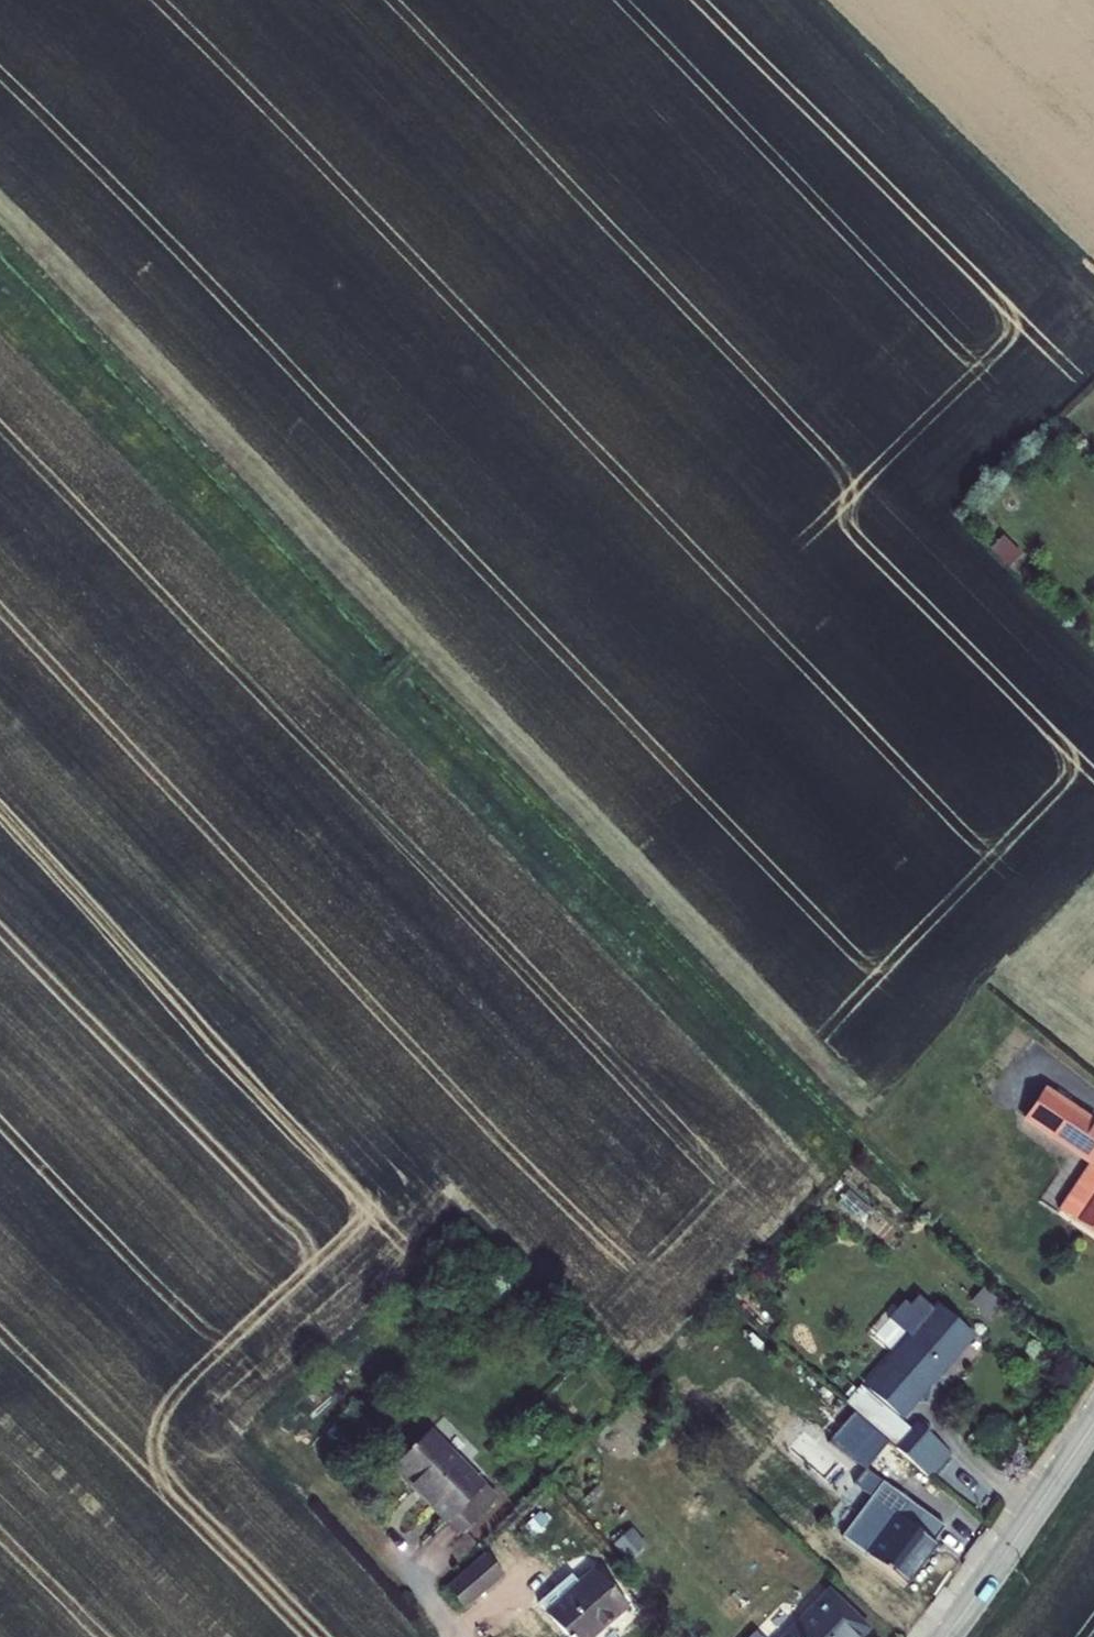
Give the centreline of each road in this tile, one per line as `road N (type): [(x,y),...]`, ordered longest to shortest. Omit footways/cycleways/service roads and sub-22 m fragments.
road 1 (tertiary): [(943,1636),(1093,1424)]

